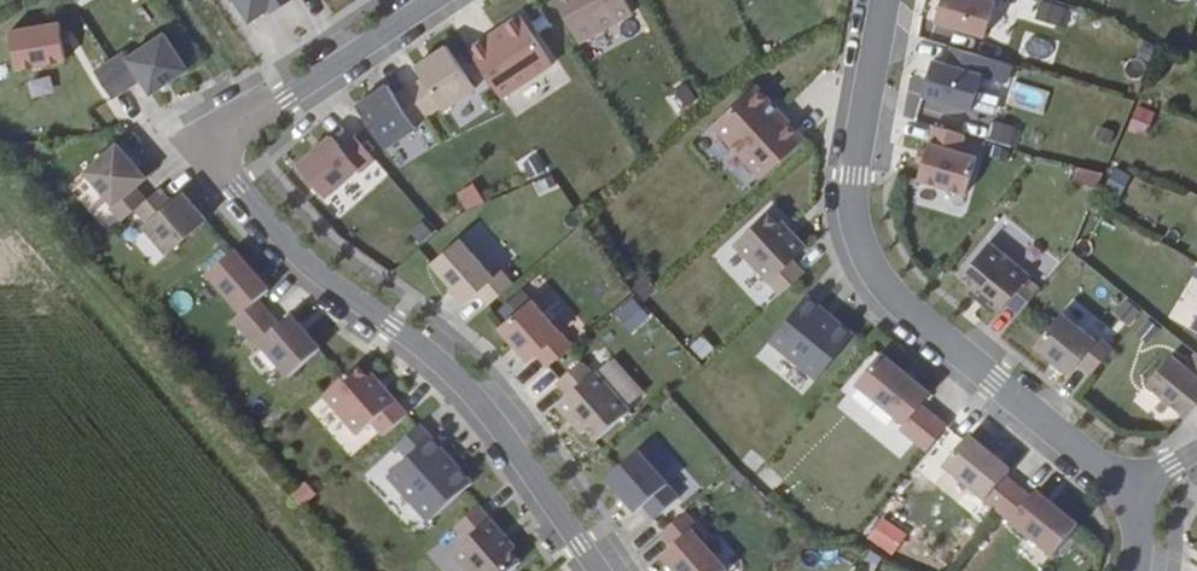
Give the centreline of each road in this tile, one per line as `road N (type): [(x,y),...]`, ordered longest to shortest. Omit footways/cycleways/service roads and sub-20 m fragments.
road 1 (residential): [(600,570),(455,375),(297,254),(239,186),(228,131),(430,0)]
road 2 (residential): [(1131,497),(907,308),(861,239),(853,176),(884,0)]

